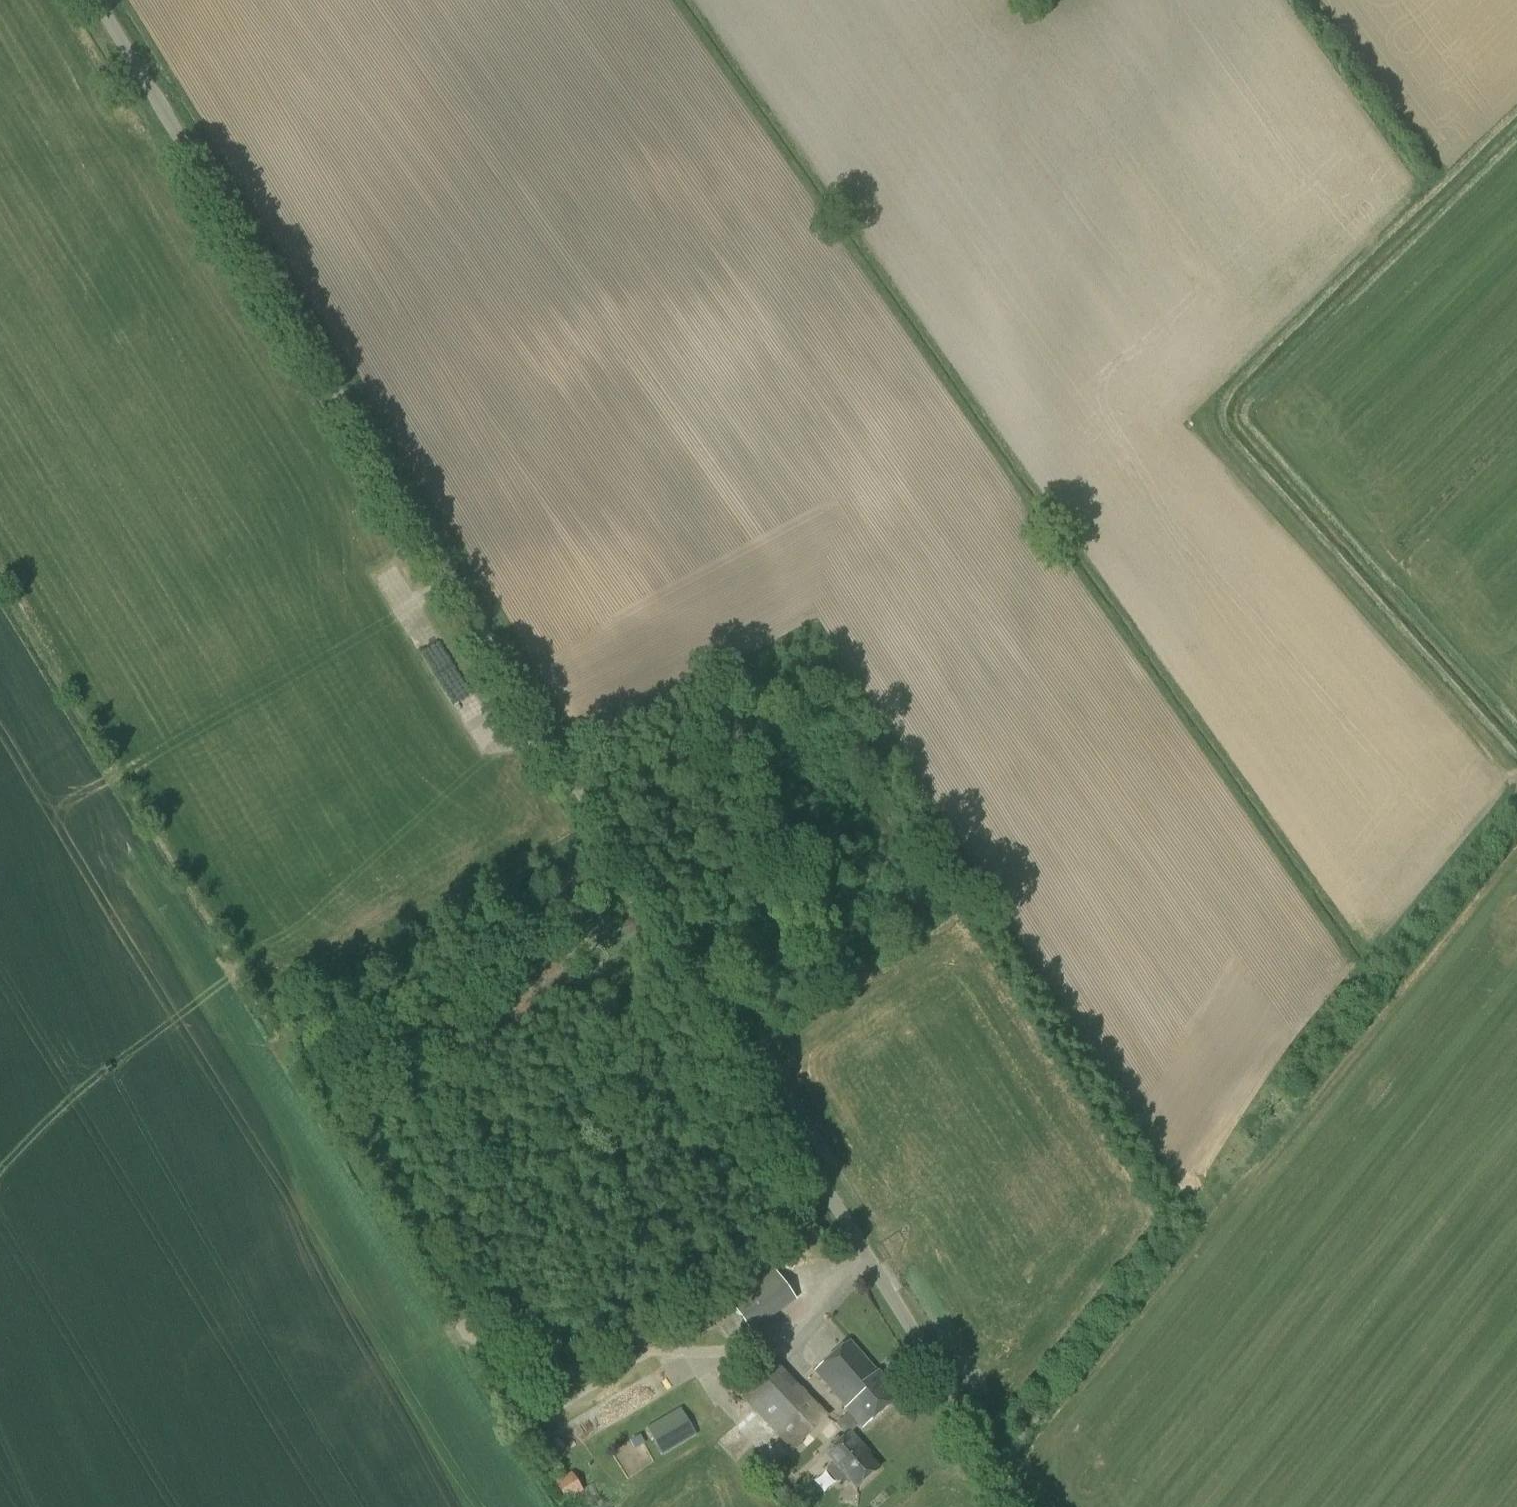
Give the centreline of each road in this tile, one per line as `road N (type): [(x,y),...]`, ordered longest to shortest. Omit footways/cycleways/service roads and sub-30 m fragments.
road 1 (unclassified): [(1020,1506),(92,0)]

